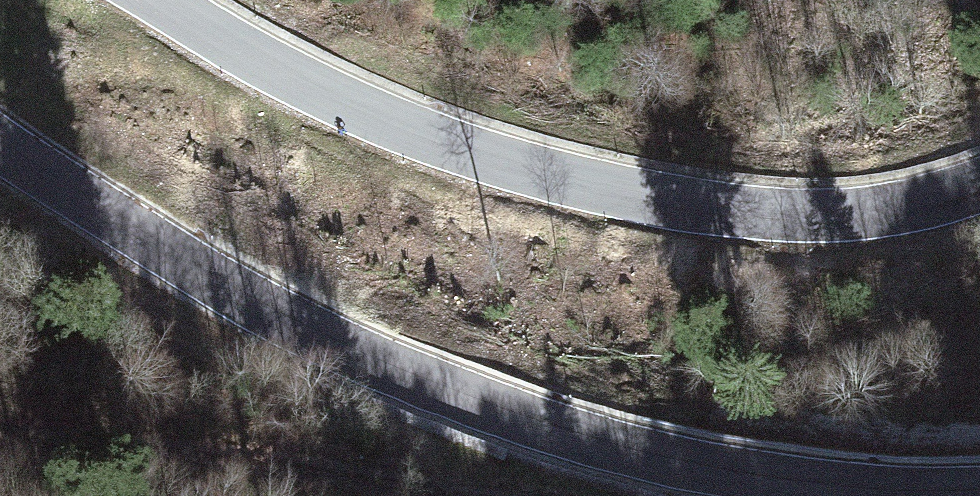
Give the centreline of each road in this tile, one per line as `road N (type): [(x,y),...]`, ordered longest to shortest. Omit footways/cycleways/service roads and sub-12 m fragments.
road 1 (tertiary): [(979,481),(697,460),(539,420),(318,325),(0,123)]
road 2 (tertiary): [(172,0),(311,82),(389,117),(624,192),(783,214),(849,213),(979,185)]
road 3 (track): [(0,448),(432,488),(697,460)]

